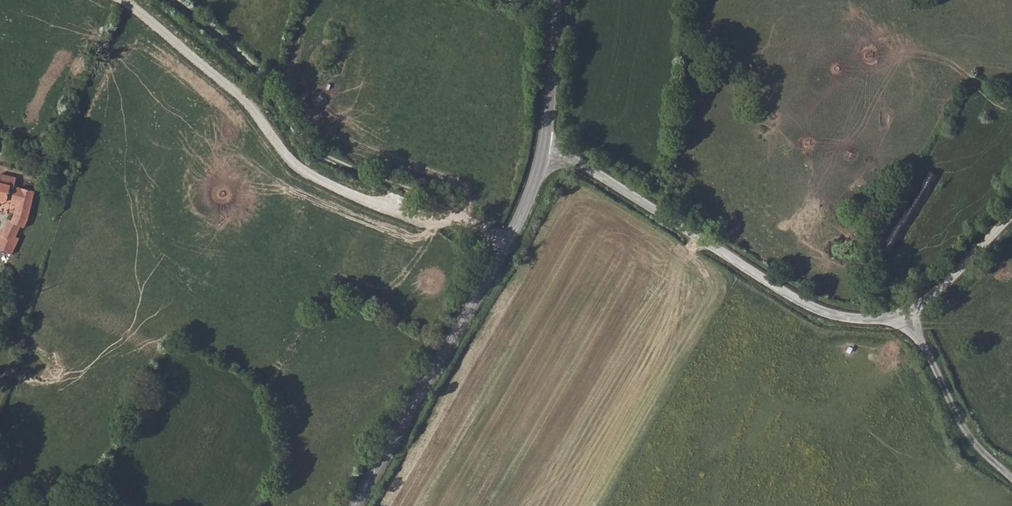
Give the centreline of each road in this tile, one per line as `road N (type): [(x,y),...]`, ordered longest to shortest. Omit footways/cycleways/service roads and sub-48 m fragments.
road 1 (track): [(172,0),(257,70),(303,148),(430,198),(509,240)]
road 2 (unclassified): [(543,150),(577,160),(829,314),(908,315)]
road 3 (tertiary): [(354,505),(497,262),(543,150)]
road 4 (unclassified): [(908,315),(963,428),(1011,478)]
road 5 (tertiary): [(543,150),(559,0)]
road 6 (unclassified): [(908,315),(1011,211)]

